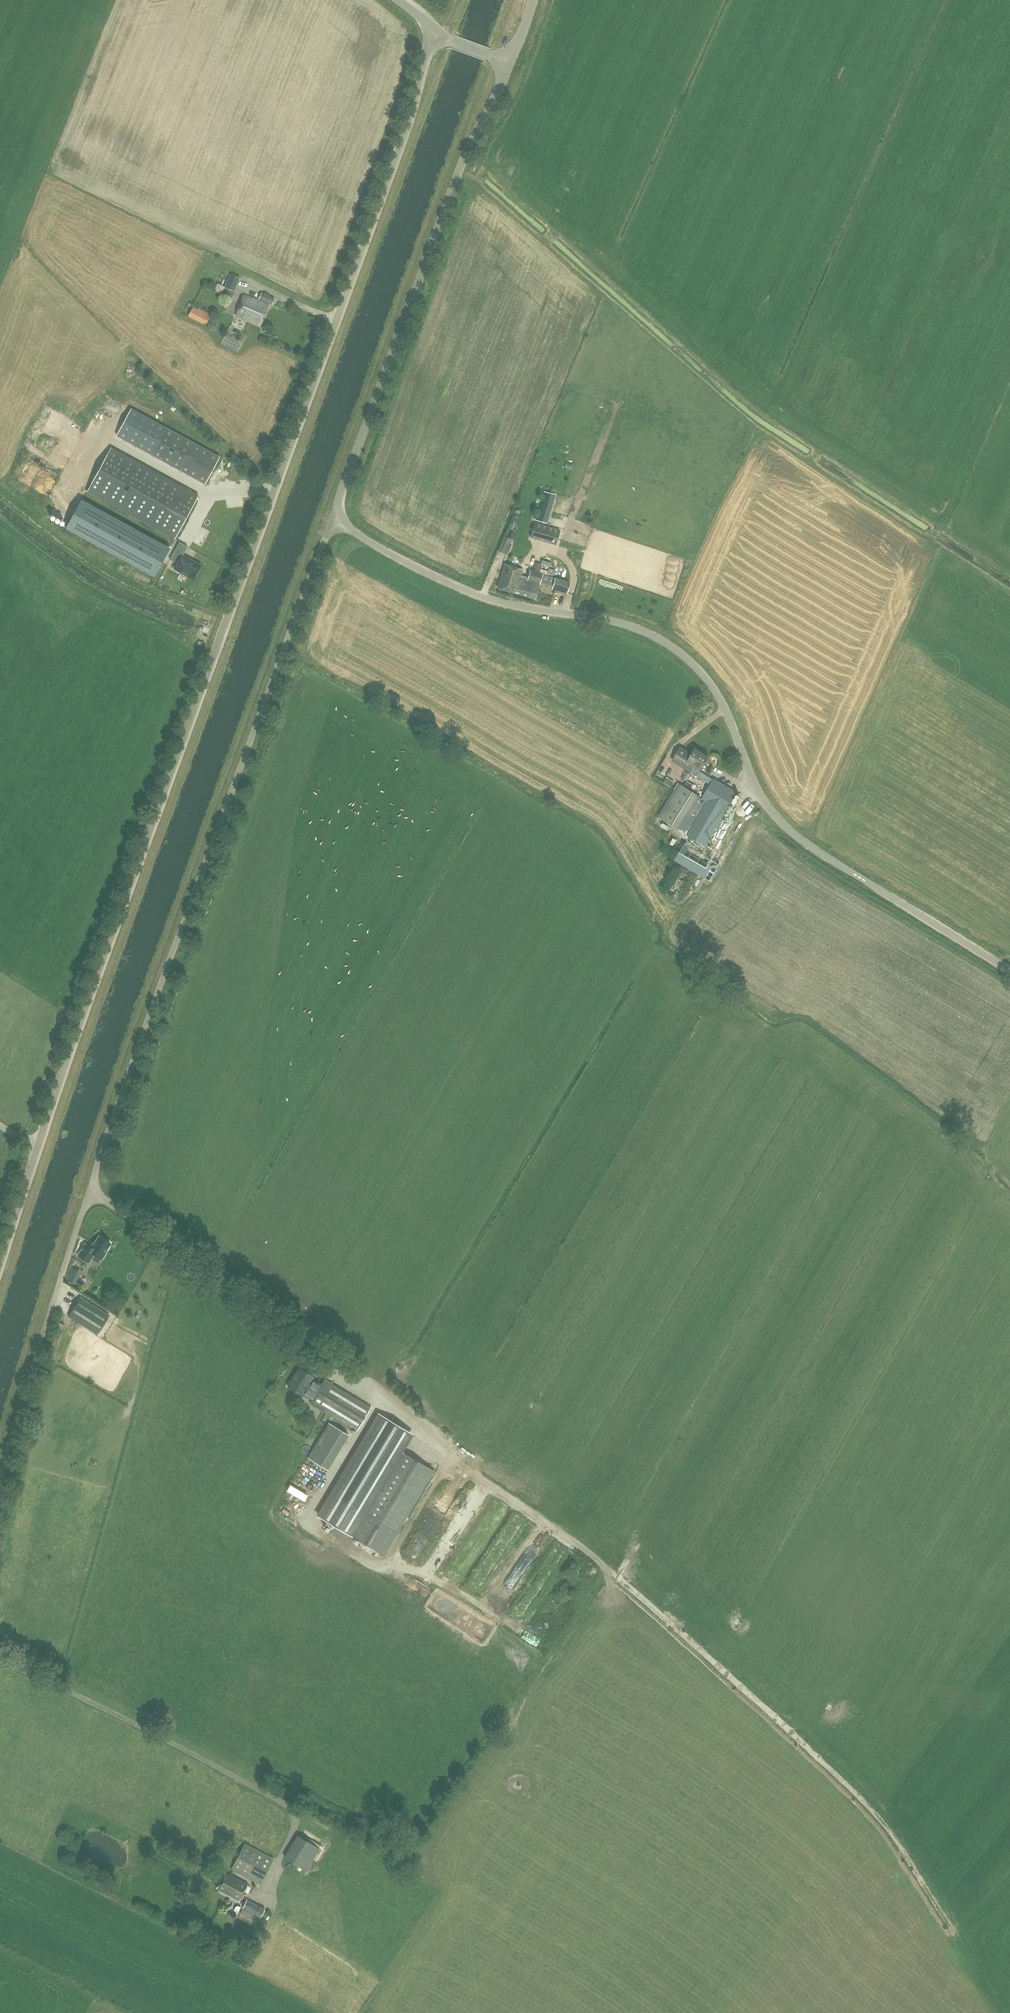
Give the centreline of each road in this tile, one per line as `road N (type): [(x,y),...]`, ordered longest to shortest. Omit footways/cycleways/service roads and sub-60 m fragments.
road 1 (tertiary): [(0,1269),(438,33)]
road 2 (unclassified): [(0,1489),(91,1190),(332,517)]
road 3 (unclassified): [(1009,971),(798,838),(762,794),(724,704),(666,641),(618,623),(462,591),(332,517)]
road 4 (unclassified): [(332,517),(464,157),(508,65)]

